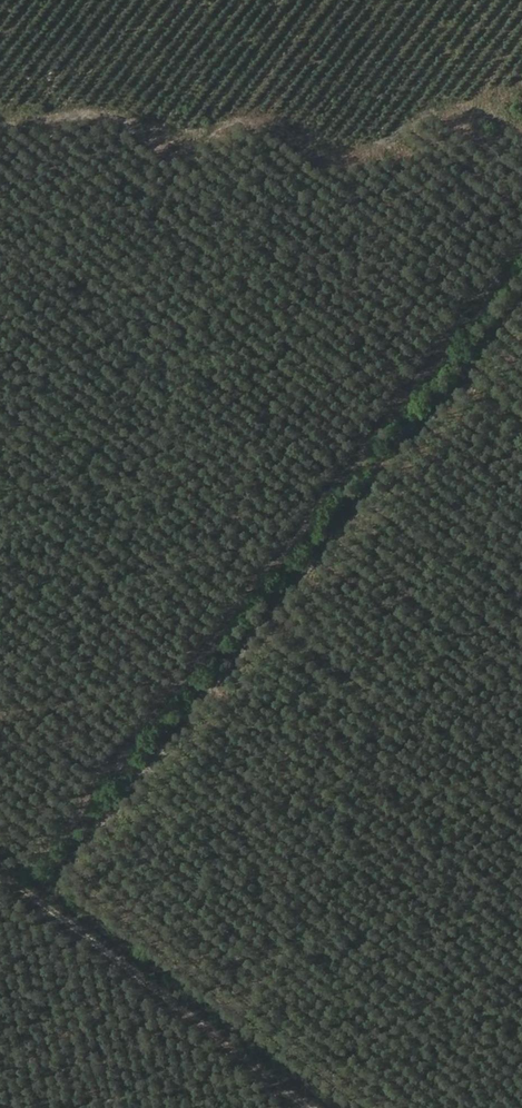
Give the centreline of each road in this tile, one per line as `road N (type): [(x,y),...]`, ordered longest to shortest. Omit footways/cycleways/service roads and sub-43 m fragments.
road 1 (track): [(327,1107),(0,862)]

